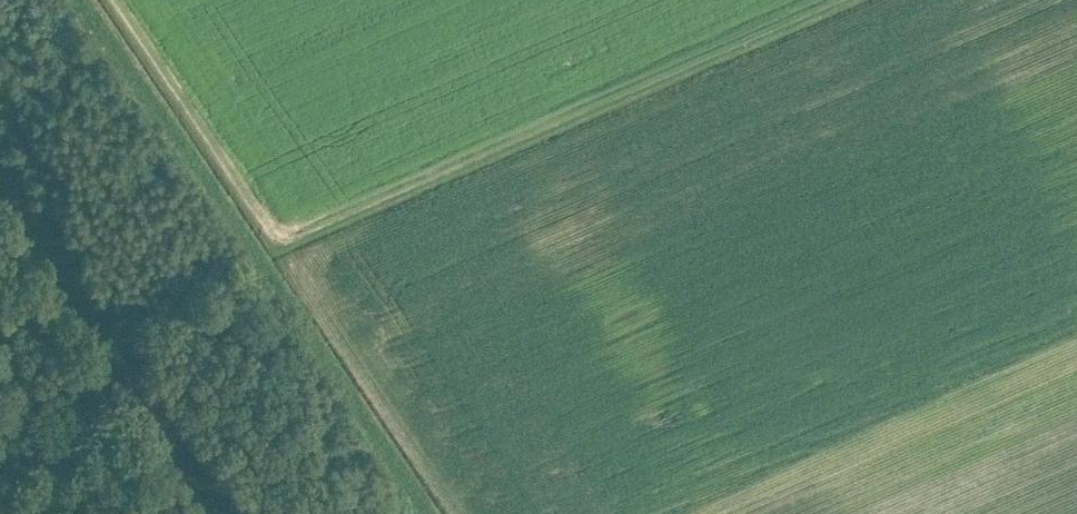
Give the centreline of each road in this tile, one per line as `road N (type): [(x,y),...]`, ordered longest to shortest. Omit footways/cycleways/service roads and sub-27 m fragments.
road 1 (track): [(217,513),(0,201)]

